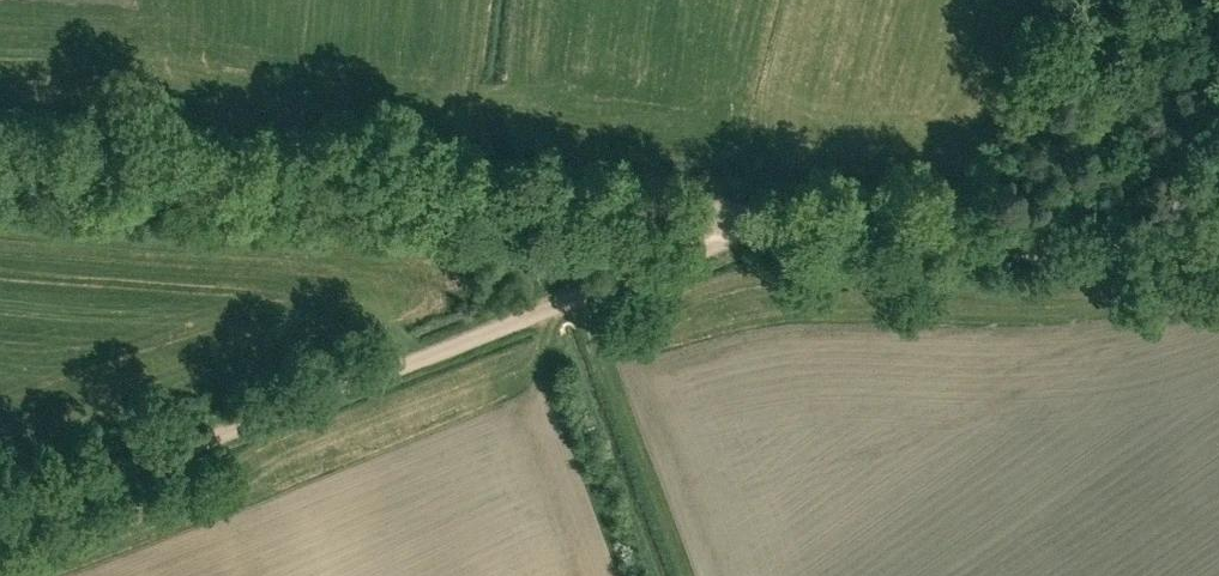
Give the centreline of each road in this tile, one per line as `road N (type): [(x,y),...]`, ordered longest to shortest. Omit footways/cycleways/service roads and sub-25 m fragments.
road 1 (track): [(1218,224),(1102,246),(0,153)]
road 2 (track): [(0,513),(743,239),(753,213)]

